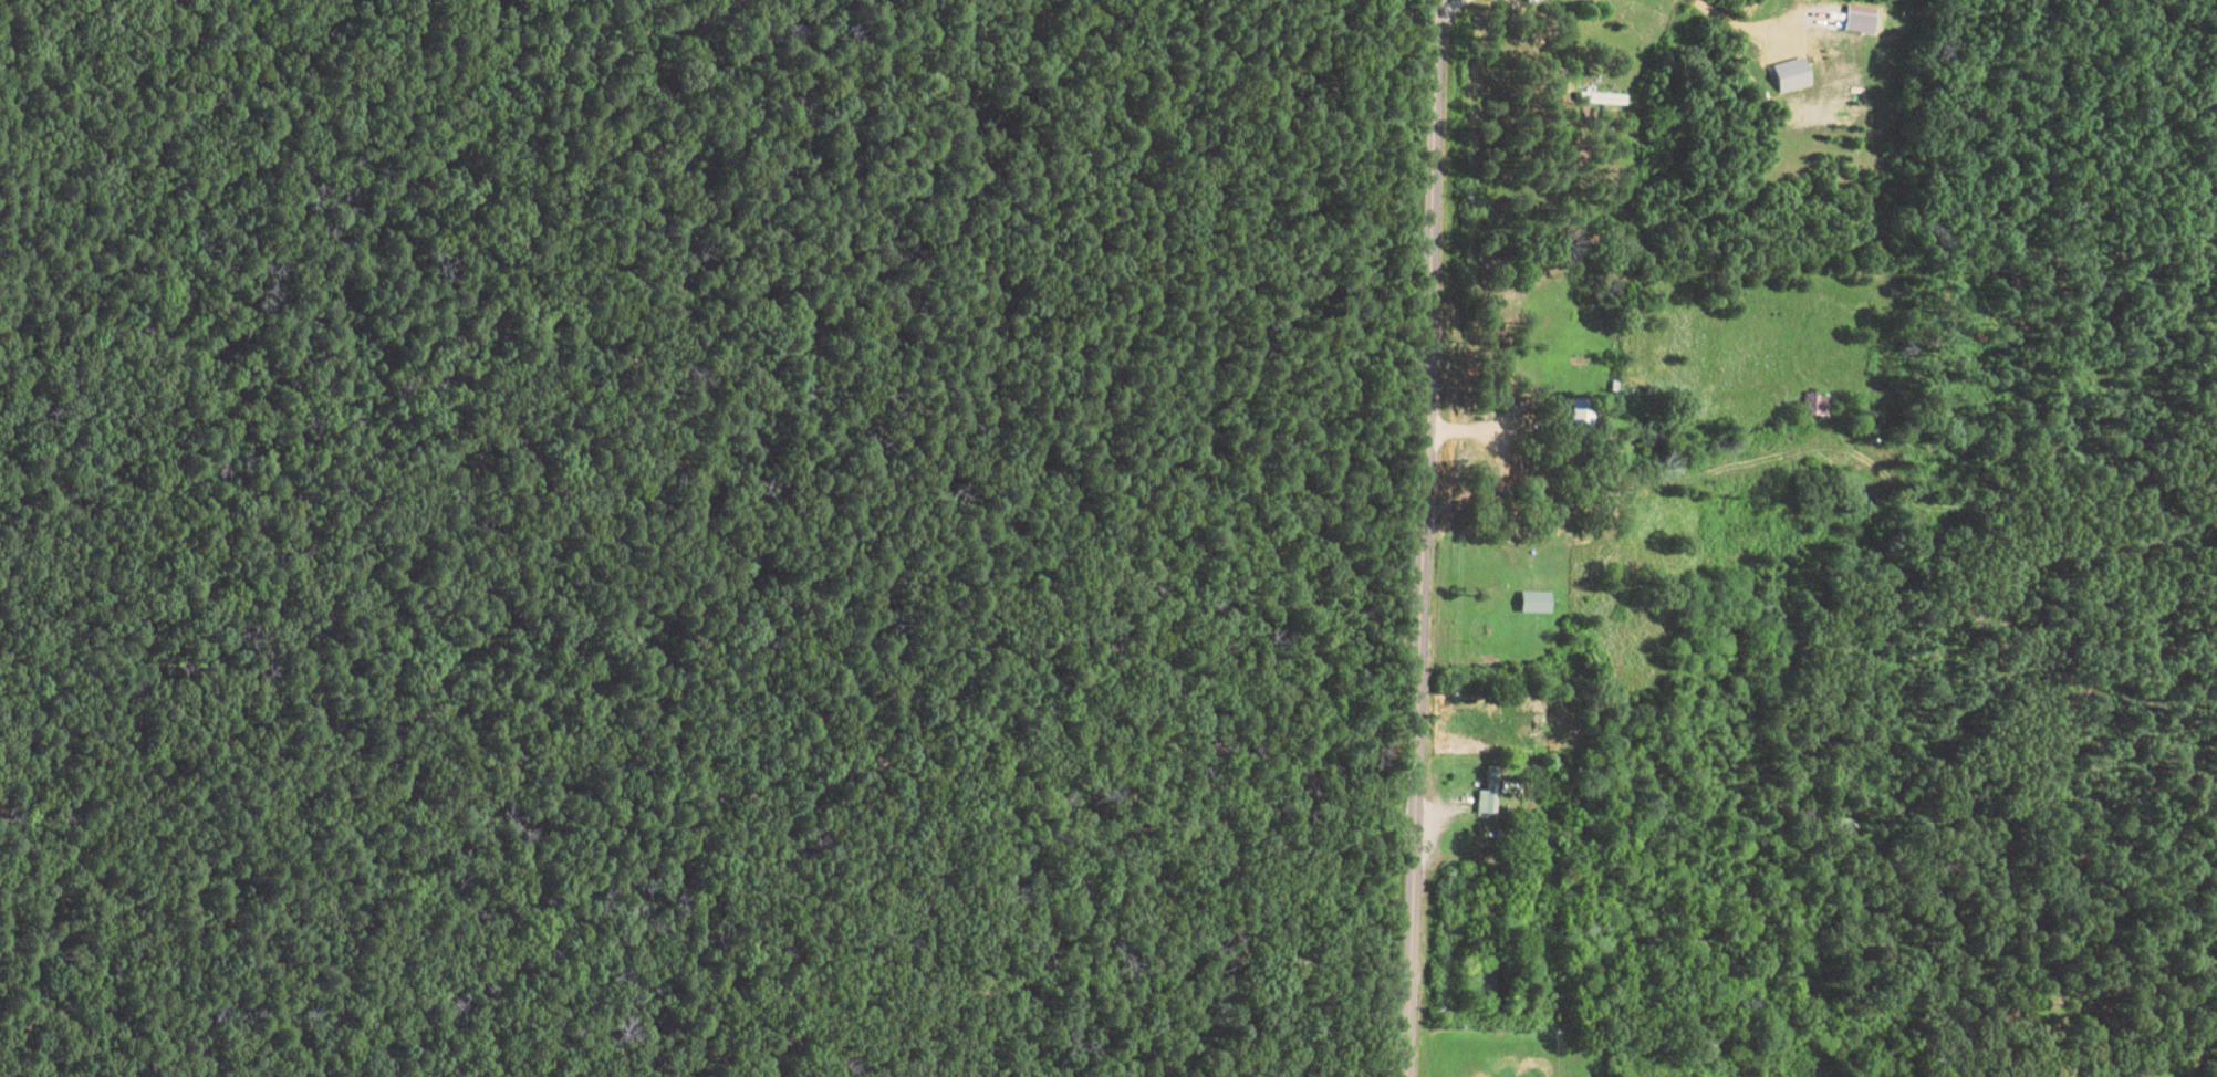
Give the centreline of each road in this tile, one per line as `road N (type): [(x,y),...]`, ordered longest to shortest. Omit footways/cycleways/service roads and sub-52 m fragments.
road 1 (tertiary): [(1408,1076),(1436,0)]

